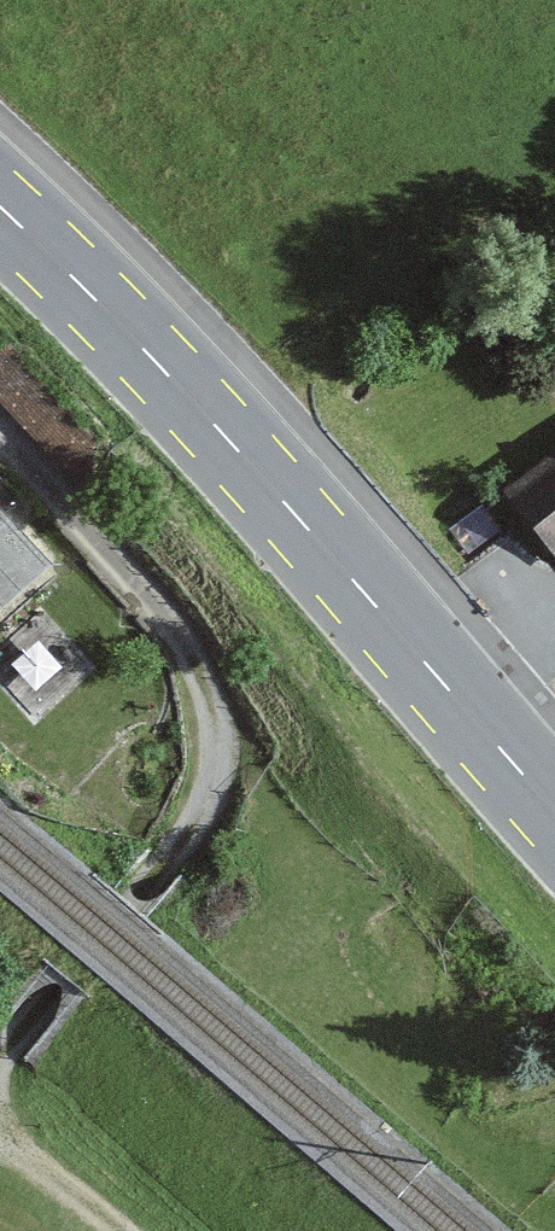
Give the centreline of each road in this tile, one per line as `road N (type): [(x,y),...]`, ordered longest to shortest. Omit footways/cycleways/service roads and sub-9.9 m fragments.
road 1 (track): [(0,443),(194,672),(208,795),(49,1017),(5,1135),(89,1230)]
road 2 (primary): [(0,208),(96,294),(554,811)]

